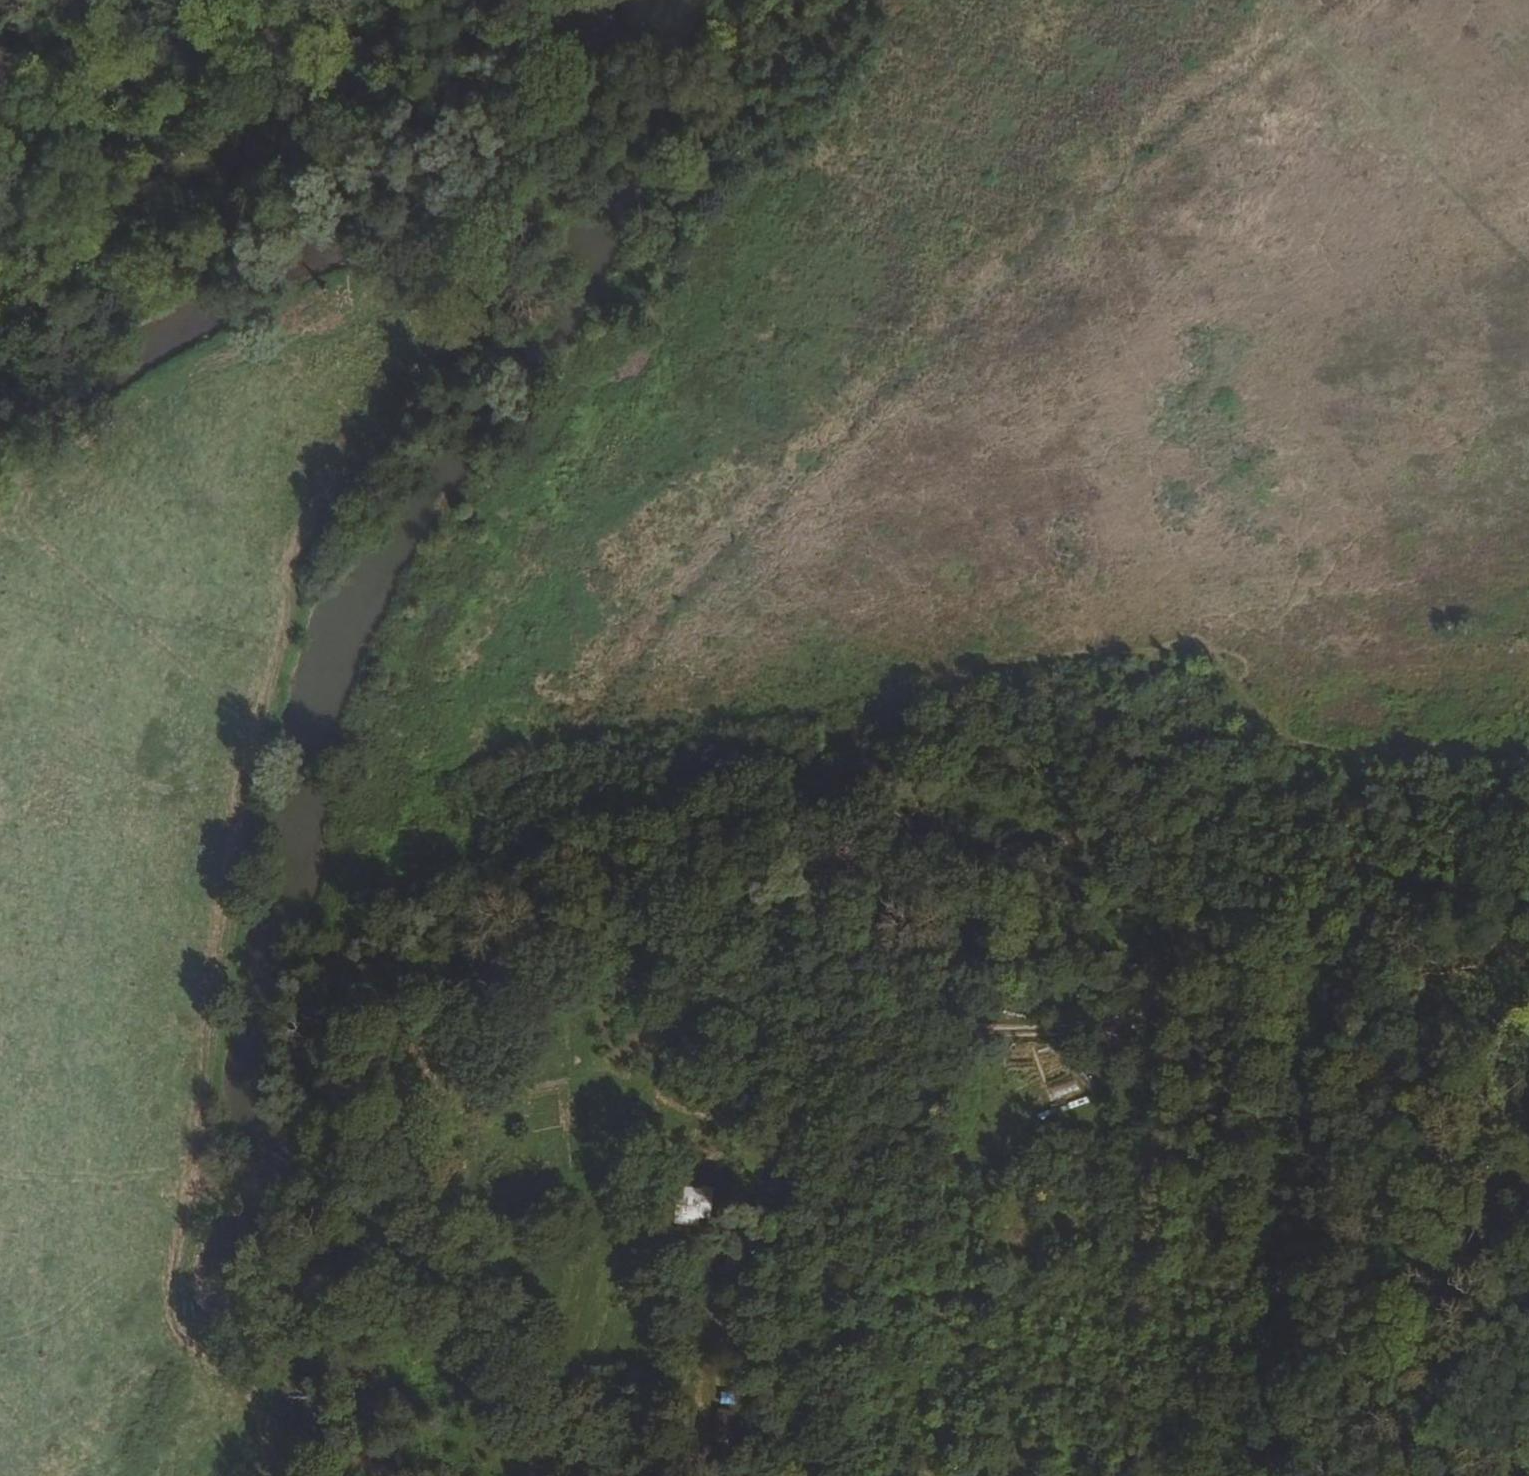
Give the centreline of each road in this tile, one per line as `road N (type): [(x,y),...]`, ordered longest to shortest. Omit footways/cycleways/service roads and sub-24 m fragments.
road 1 (track): [(807,1475),(811,1383),(844,1350),(859,1306),(832,1279),(824,1238),(835,1190),(871,1149)]

